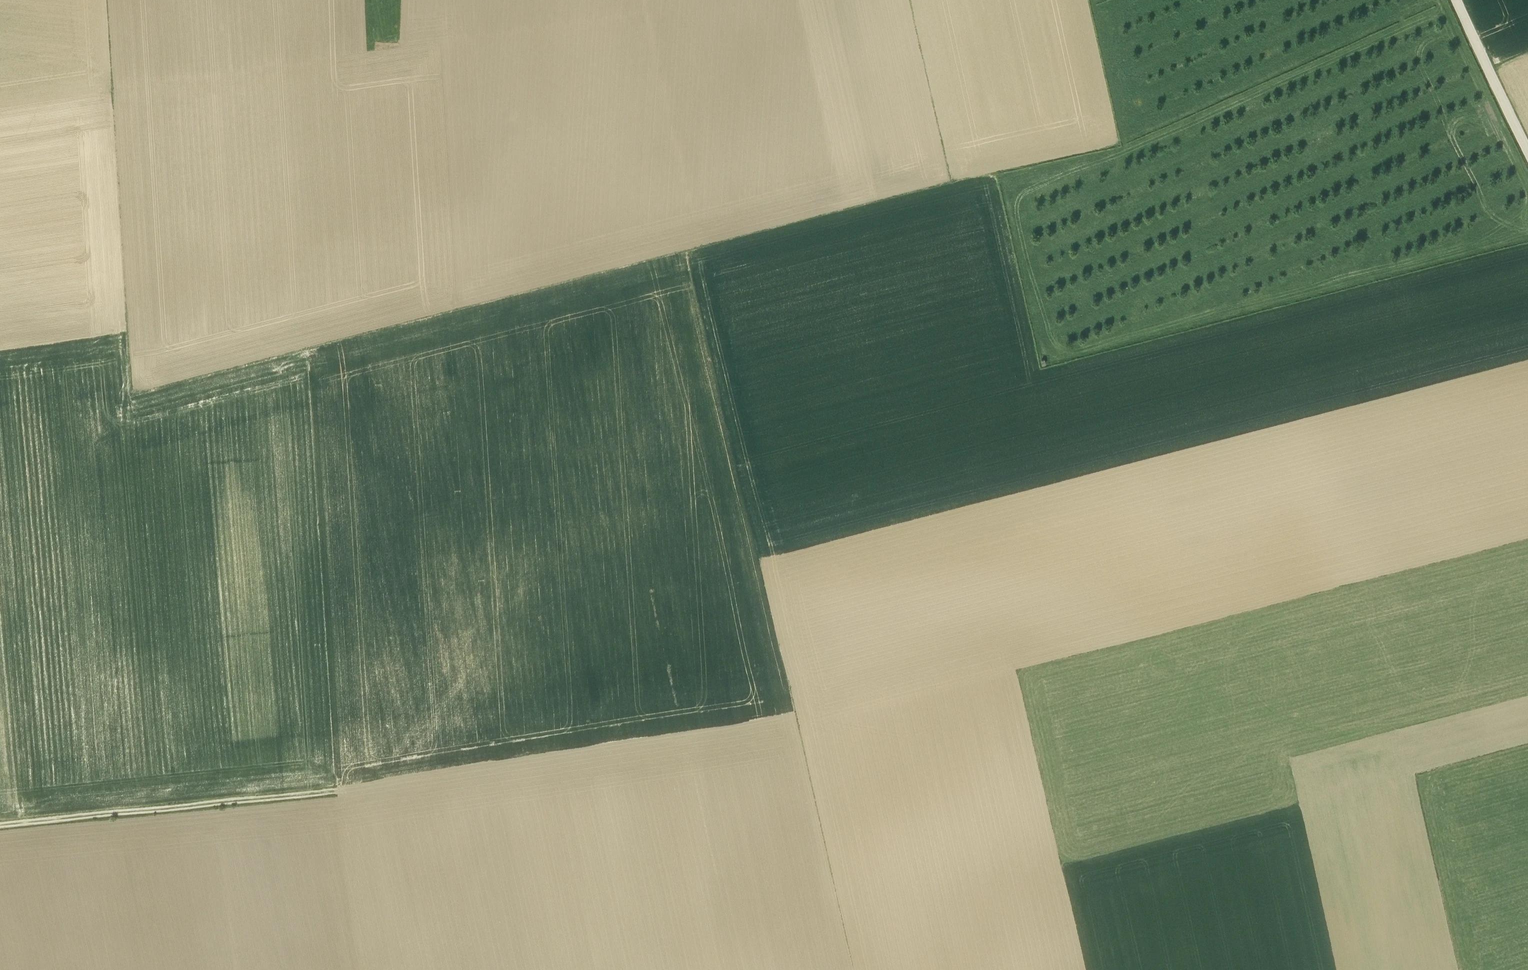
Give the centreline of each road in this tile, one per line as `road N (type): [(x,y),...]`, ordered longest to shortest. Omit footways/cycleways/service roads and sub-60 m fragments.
road 1 (track): [(0,826),(332,791)]
road 2 (tertiary): [(1527,151),(1456,0)]

